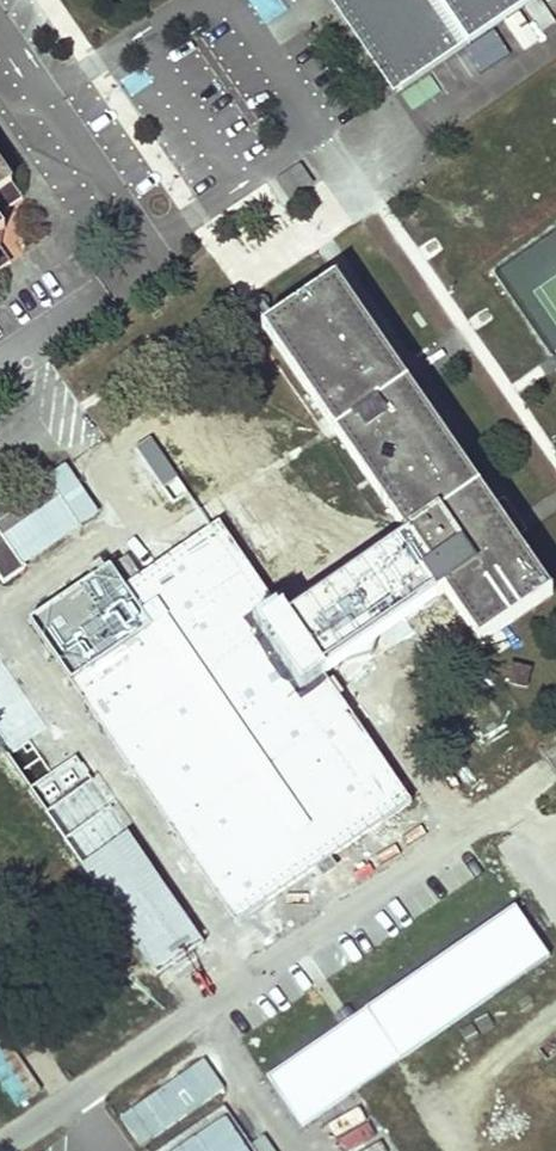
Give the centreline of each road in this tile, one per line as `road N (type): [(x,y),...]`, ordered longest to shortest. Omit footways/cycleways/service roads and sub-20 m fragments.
road 1 (residential): [(545,773),(1,1150)]
road 2 (residential): [(0,361),(106,287)]

